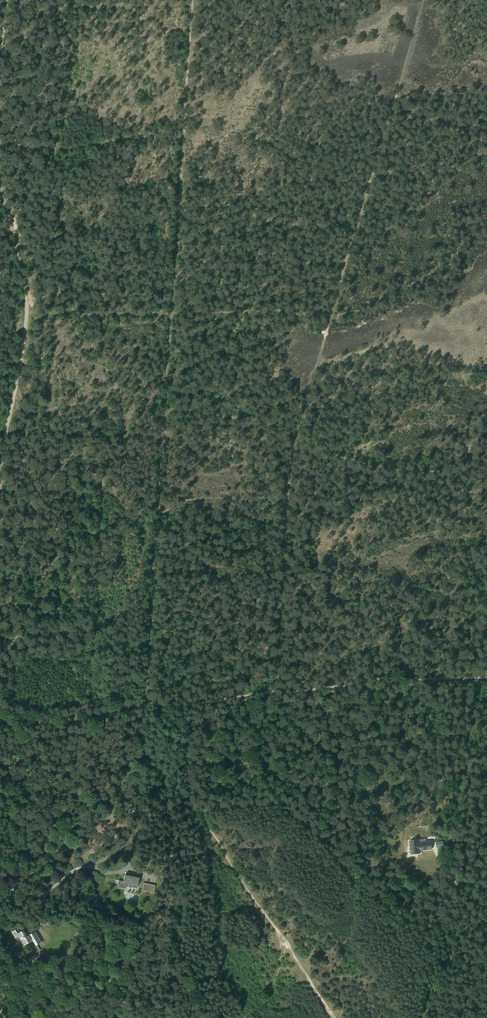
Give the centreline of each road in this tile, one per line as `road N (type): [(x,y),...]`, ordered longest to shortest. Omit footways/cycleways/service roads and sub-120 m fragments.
road 1 (track): [(144,714),(192,0)]
road 2 (track): [(0,723),(389,679),(486,677)]
road 3 (track): [(486,442),(426,473),(362,463),(266,421),(218,415),(175,410),(103,437),(38,432)]
road 4 (track): [(38,432),(66,0)]
road 5 (track): [(0,180),(27,315),(0,492)]
road 6 (track): [(31,527),(27,607),(0,683)]

